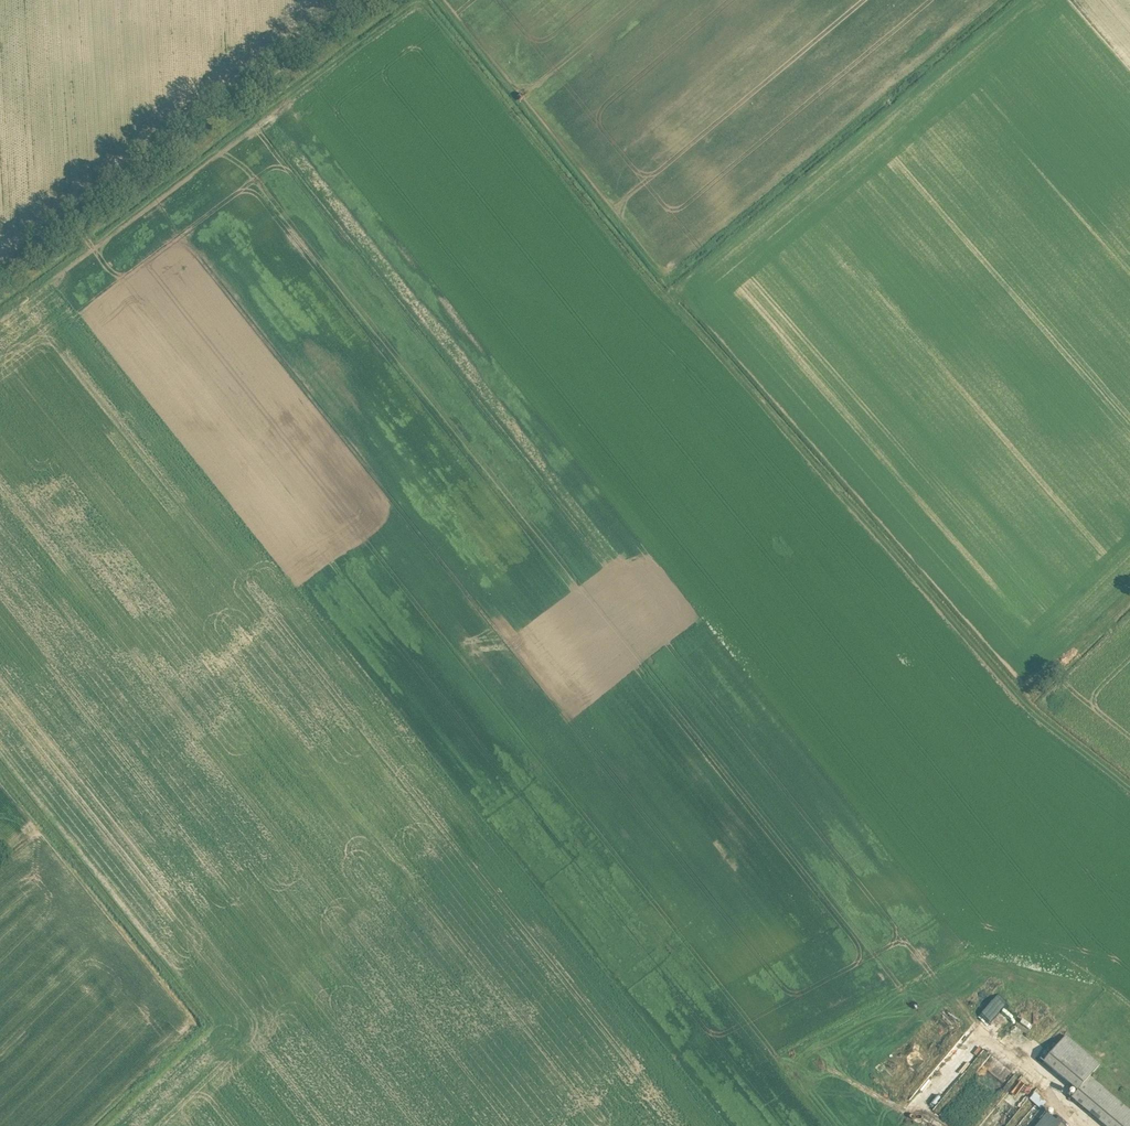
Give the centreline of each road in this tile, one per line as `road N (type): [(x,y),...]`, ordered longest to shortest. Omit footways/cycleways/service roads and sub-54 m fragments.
road 1 (track): [(371,0),(0,277)]
road 2 (track): [(1033,691),(1129,597)]

